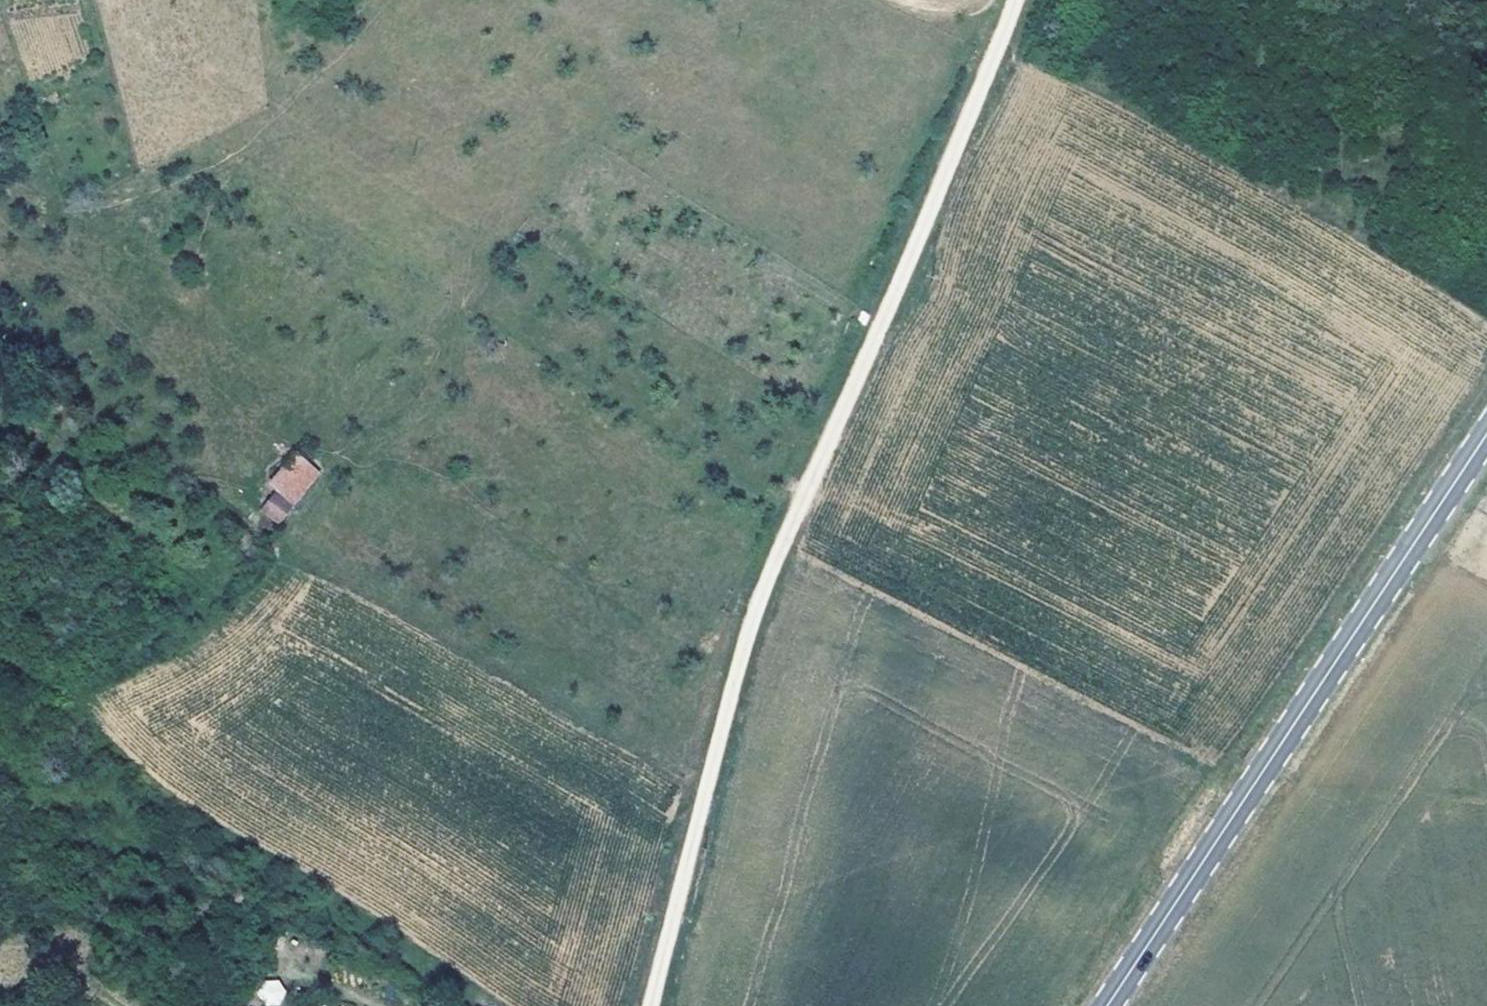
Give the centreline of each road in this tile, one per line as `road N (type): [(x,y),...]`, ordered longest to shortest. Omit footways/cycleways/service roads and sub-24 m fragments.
road 1 (track): [(1015,0),(766,600),(707,764),(640,1005)]
road 2 (secondary): [(1486,446),(1114,1005)]

